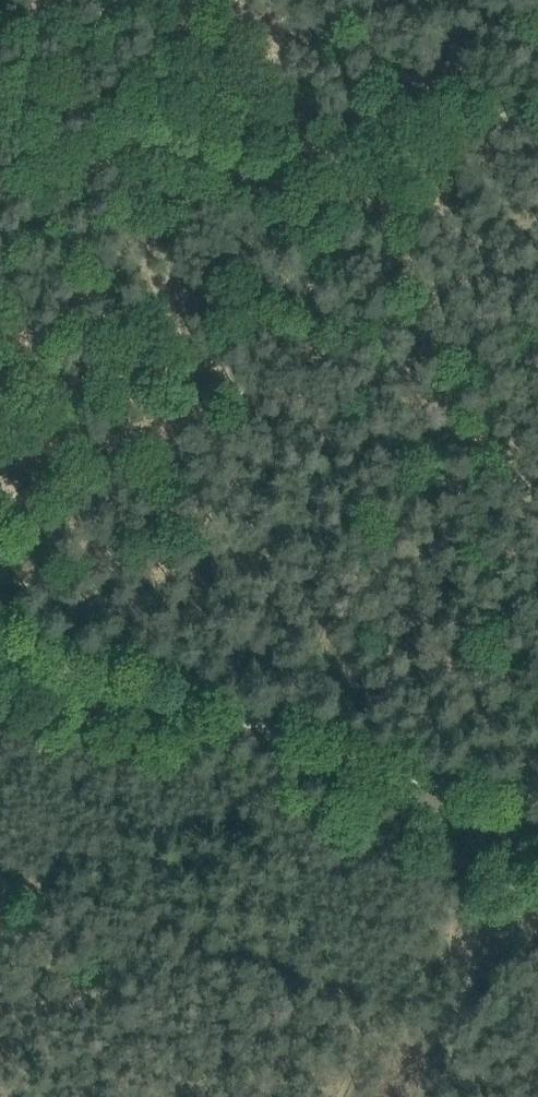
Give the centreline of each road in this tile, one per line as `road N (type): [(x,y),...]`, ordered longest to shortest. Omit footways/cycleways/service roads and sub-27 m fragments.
road 1 (track): [(0,650),(537,826)]
road 2 (track): [(537,130),(83,0)]
road 3 (track): [(434,1096),(537,849)]

